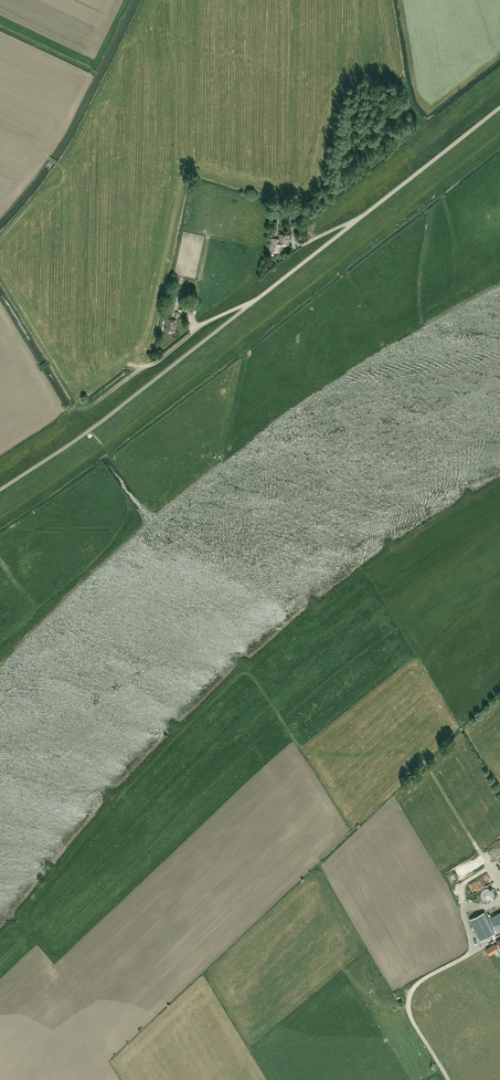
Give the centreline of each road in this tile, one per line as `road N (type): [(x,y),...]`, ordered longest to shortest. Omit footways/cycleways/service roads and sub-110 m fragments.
road 1 (unclassified): [(0,489),(109,415),(499,107)]
road 2 (track): [(65,408),(90,405),(162,358),(196,325)]

